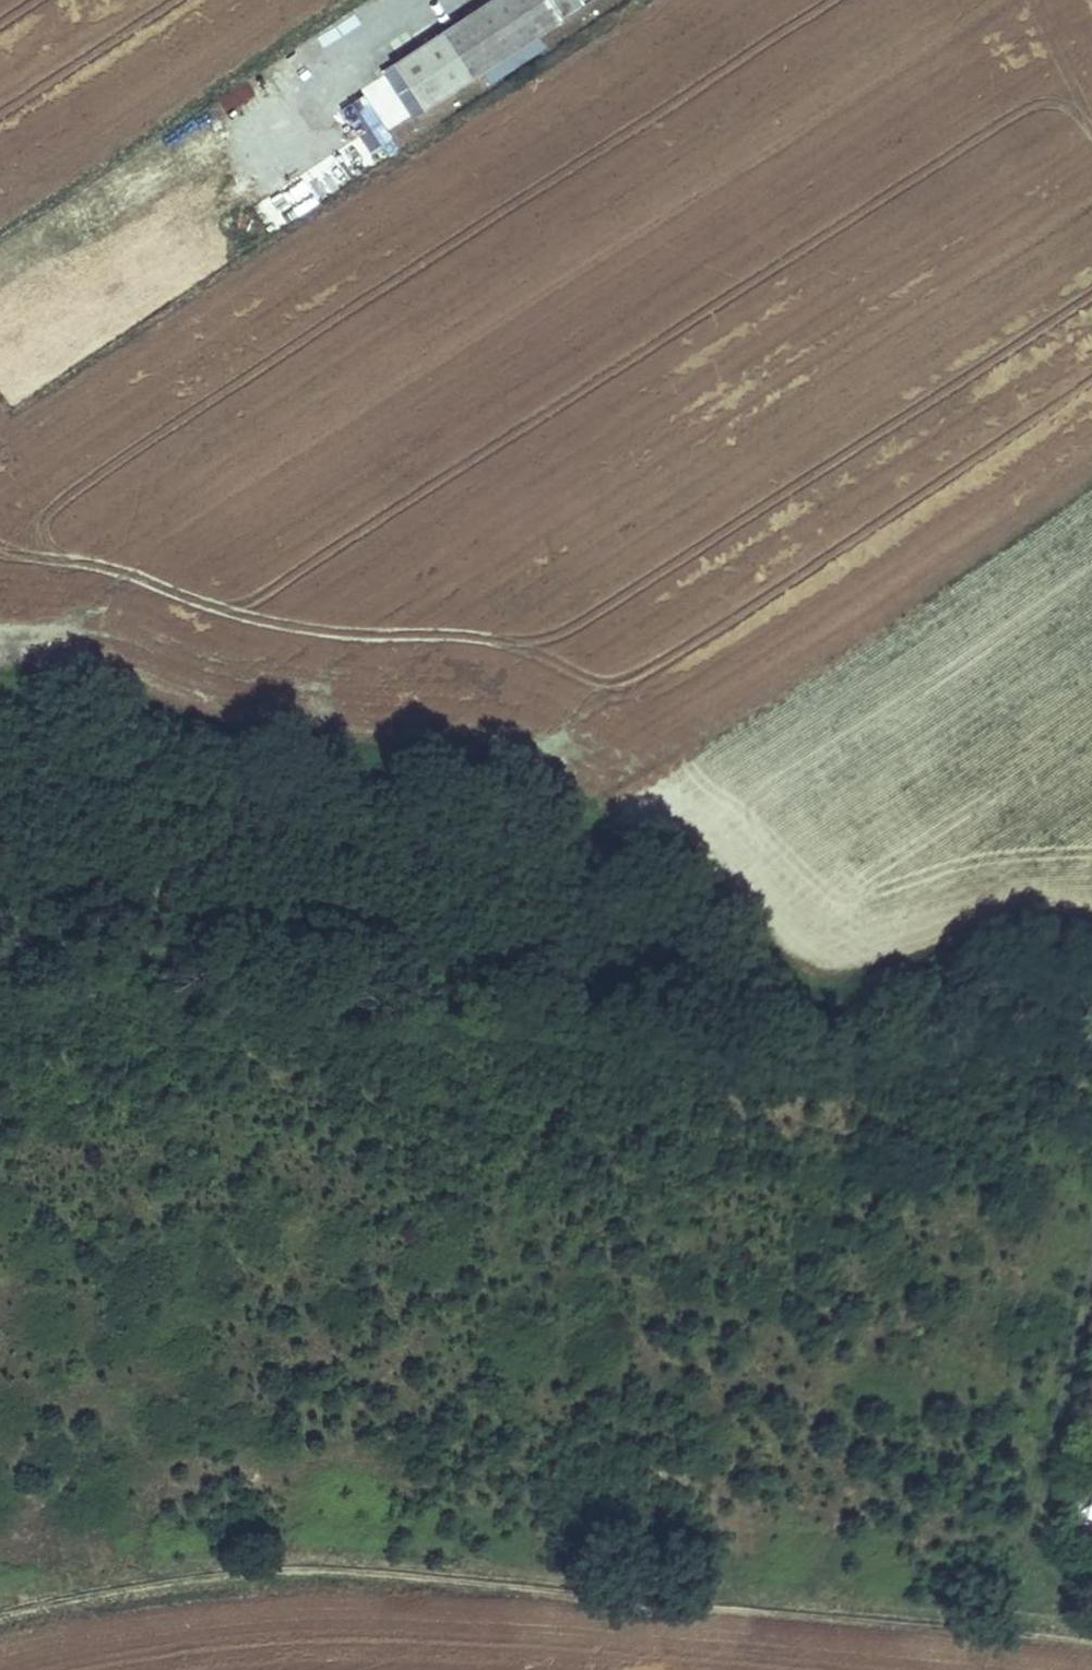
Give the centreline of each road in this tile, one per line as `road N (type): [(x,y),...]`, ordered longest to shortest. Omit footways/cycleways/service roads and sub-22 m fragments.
road 1 (track): [(1091,1644),(335,1569),(245,1574),(0,1616)]

